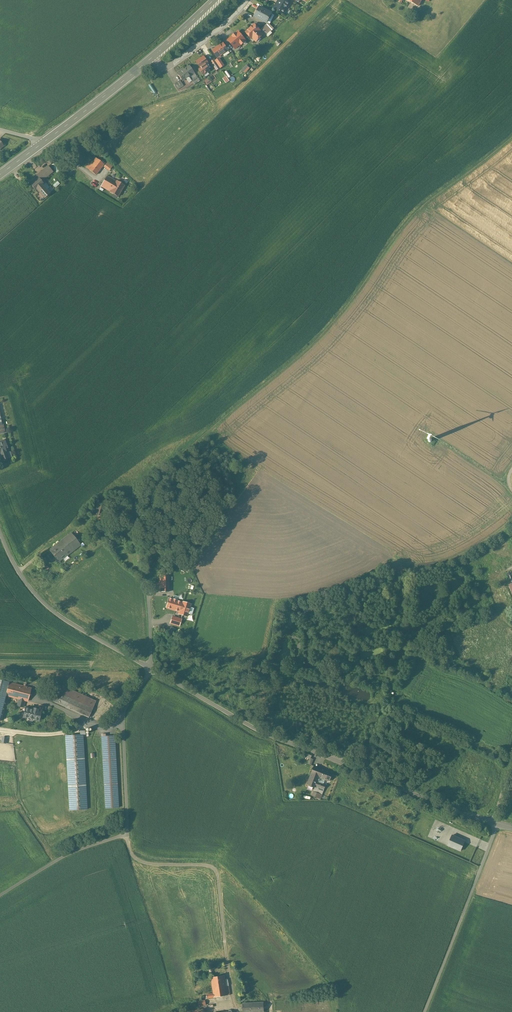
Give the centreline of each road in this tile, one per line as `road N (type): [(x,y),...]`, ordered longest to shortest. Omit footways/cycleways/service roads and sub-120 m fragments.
road 1 (track): [(149,668),(150,616),(130,496),(312,342),(414,211),(511,135)]
road 2 (unclassified): [(498,824),(255,729),(152,671)]
road 3 (unclassified): [(152,671),(123,711),(126,834),(73,852),(0,895)]
road 4 (secondary): [(42,144),(213,0)]
road 5 (unclassified): [(152,671),(49,608),(20,574),(0,532)]
road 6 (unclassified): [(498,824),(423,1011)]

